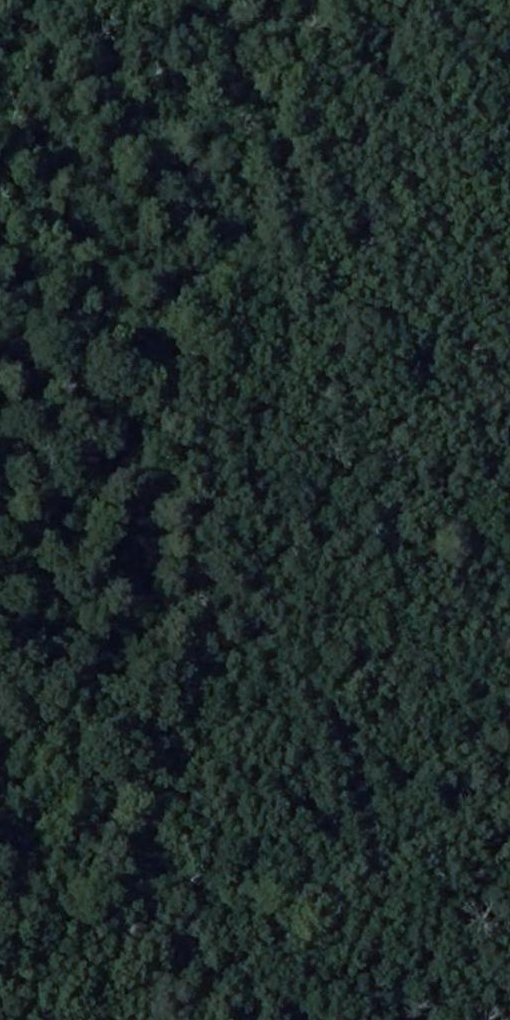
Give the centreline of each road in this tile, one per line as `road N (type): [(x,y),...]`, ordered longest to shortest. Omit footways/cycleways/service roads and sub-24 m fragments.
road 1 (track): [(509,811),(138,1019)]

